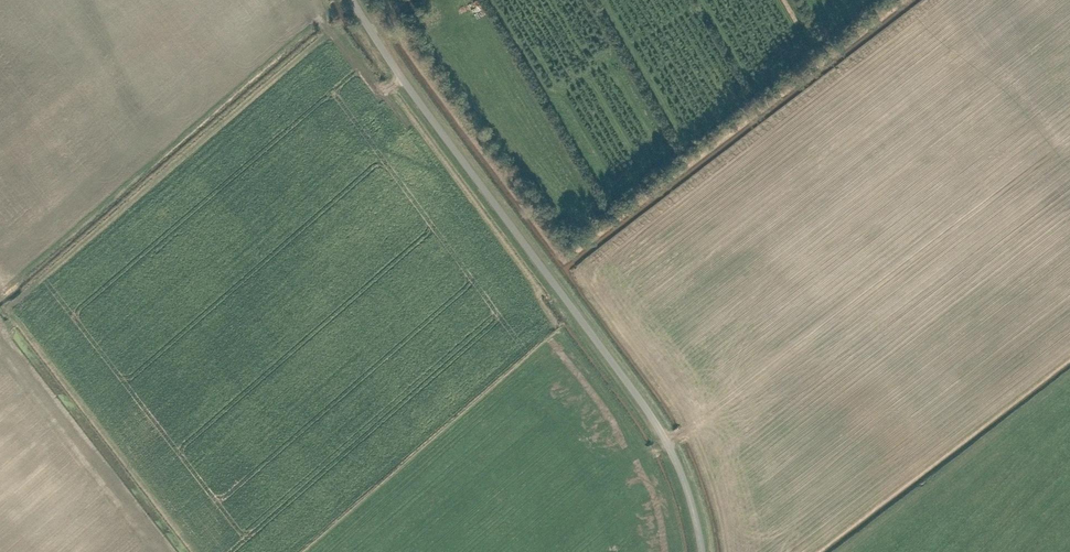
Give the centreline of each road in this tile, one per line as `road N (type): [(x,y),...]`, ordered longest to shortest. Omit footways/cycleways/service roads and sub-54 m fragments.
road 1 (unclassified): [(701,551),(676,462),(646,409),(352,0)]

